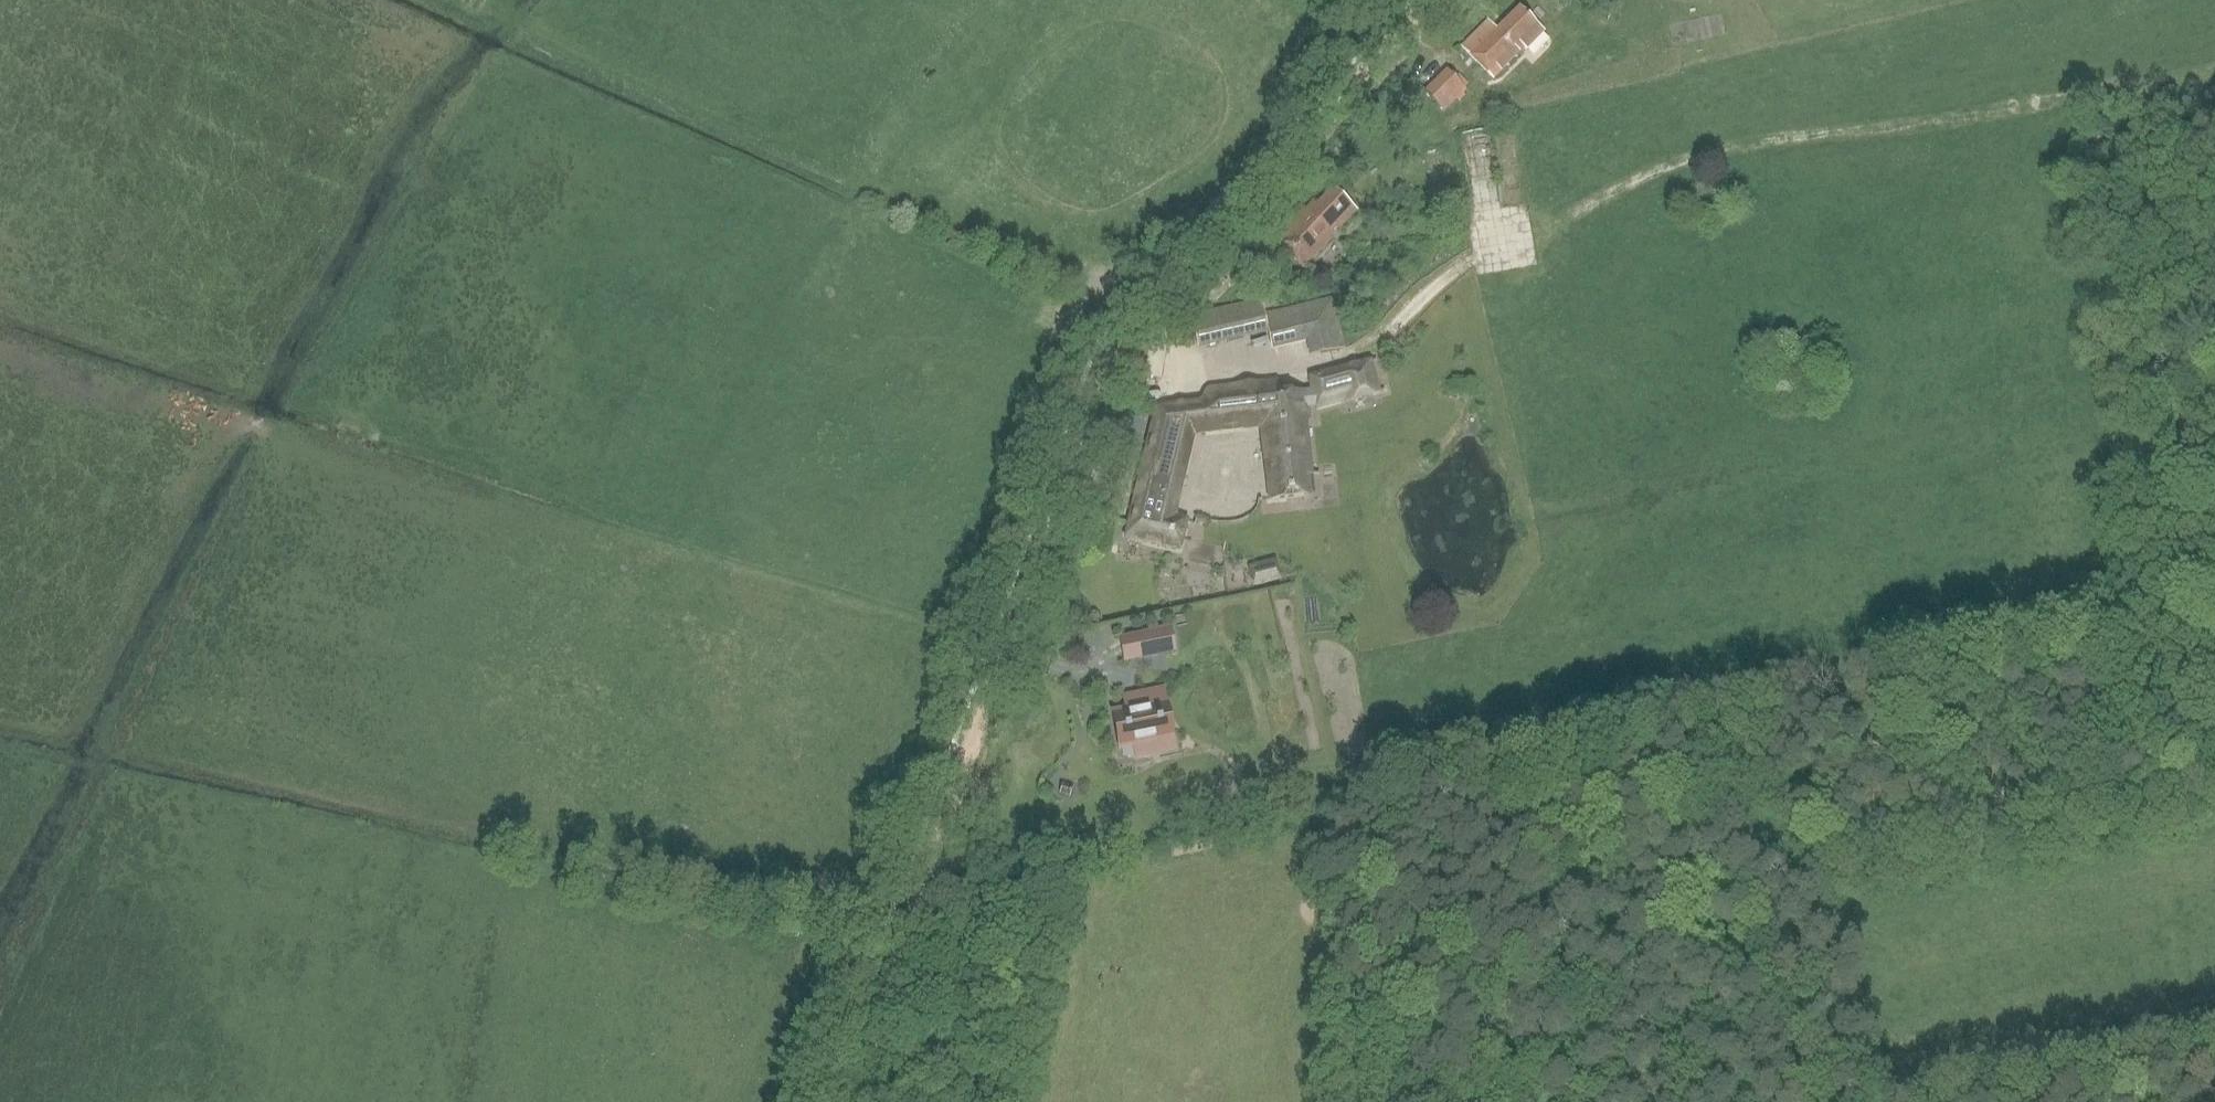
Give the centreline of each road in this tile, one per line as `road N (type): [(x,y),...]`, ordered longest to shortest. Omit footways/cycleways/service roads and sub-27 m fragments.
road 1 (track): [(853,1101),(962,769),(1119,338),(1177,263),(1435,0)]

